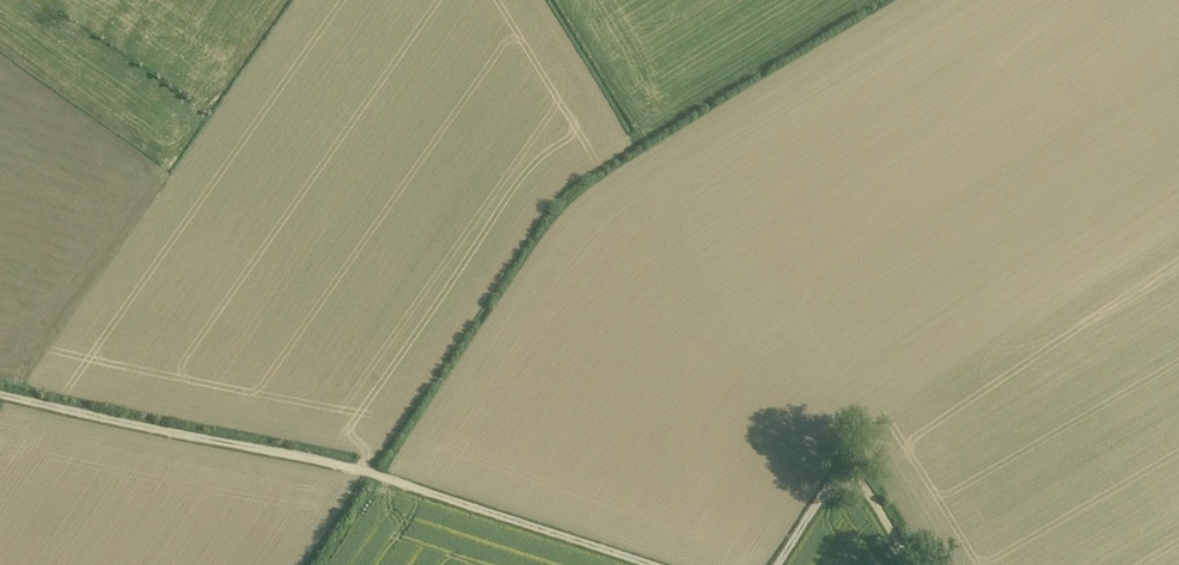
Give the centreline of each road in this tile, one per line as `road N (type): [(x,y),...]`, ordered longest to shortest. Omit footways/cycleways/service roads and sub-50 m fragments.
road 1 (unclassified): [(653,564),(374,474),(0,395)]
road 2 (unclassified): [(916,564),(860,479),(848,478),(829,490),(778,564)]

